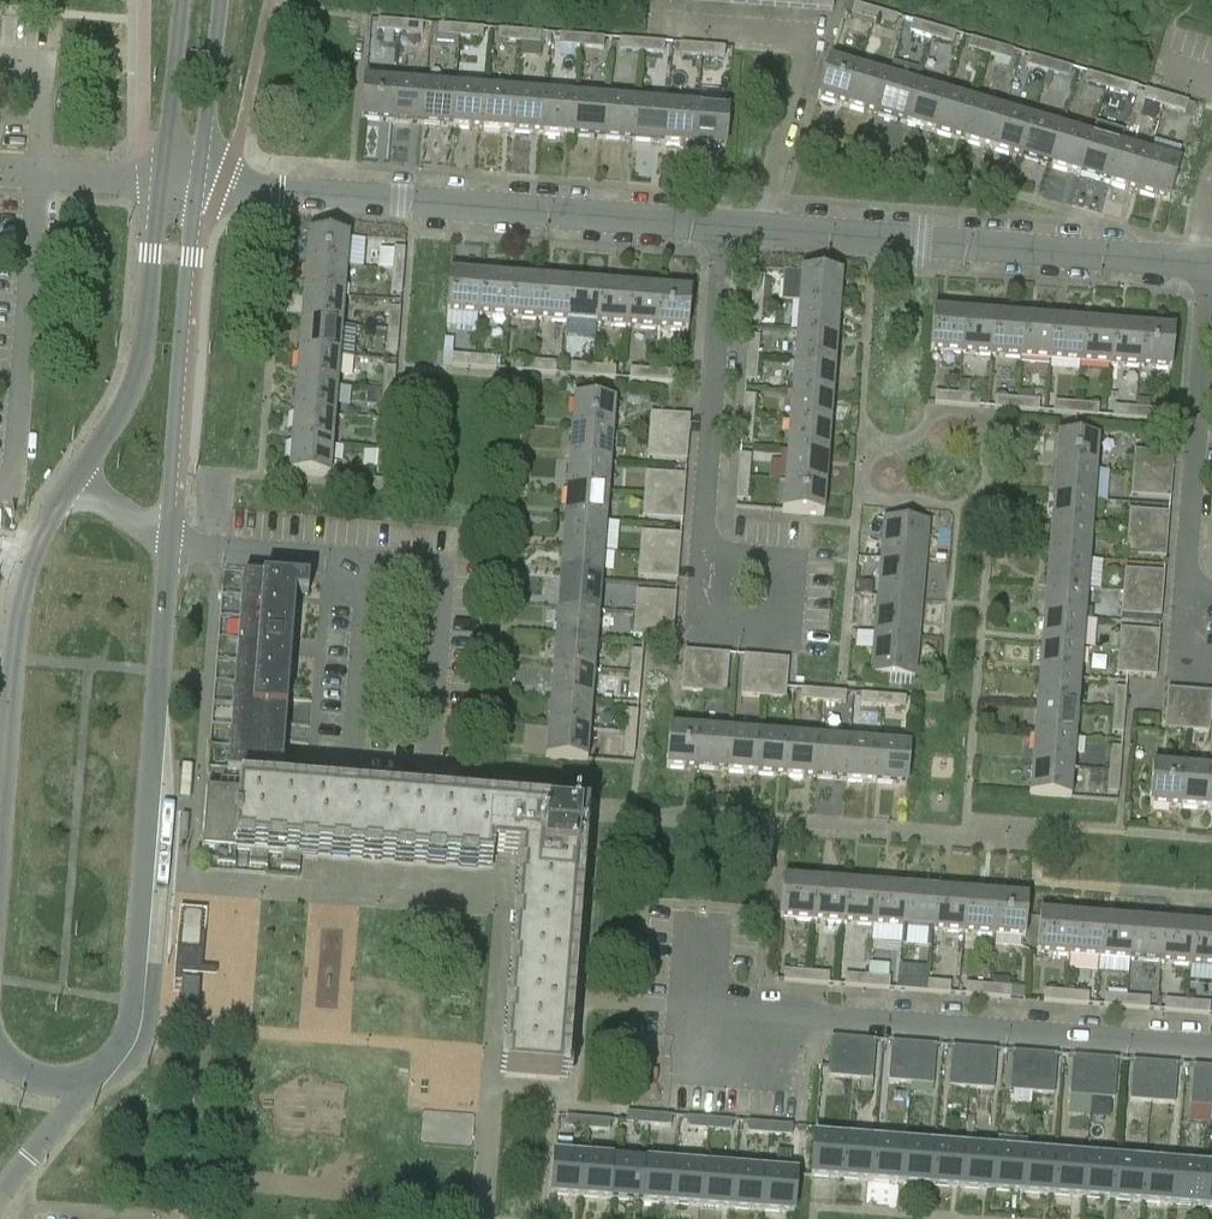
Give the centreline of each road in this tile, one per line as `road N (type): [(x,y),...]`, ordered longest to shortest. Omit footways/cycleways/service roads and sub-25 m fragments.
road 1 (residential): [(728,232),(194,192)]
road 2 (residential): [(1211,1050),(701,1009)]
road 3 (residential): [(131,1021),(170,546)]
road 4 (residential): [(1211,269),(757,234)]
road 5 (residential): [(76,481),(26,558),(0,860)]
road 6 (residential): [(494,1051),(131,1021)]
road 7 (residential): [(170,546),(194,192)]
road 8 (residential): [(757,234),(813,39),(667,23)]
road 9 (residential): [(1193,598),(1211,271)]
road 10 (residential): [(709,557),(728,232)]
road 11 (residential): [(161,189),(141,367),(76,481)]
road 12 (residential): [(709,557),(792,564),(786,634),(705,627)]
road 13 (residential): [(194,192),(220,0)]
road 14 (residential): [(181,0),(161,189)]
road 15 (residential): [(0,1190),(92,1079)]

